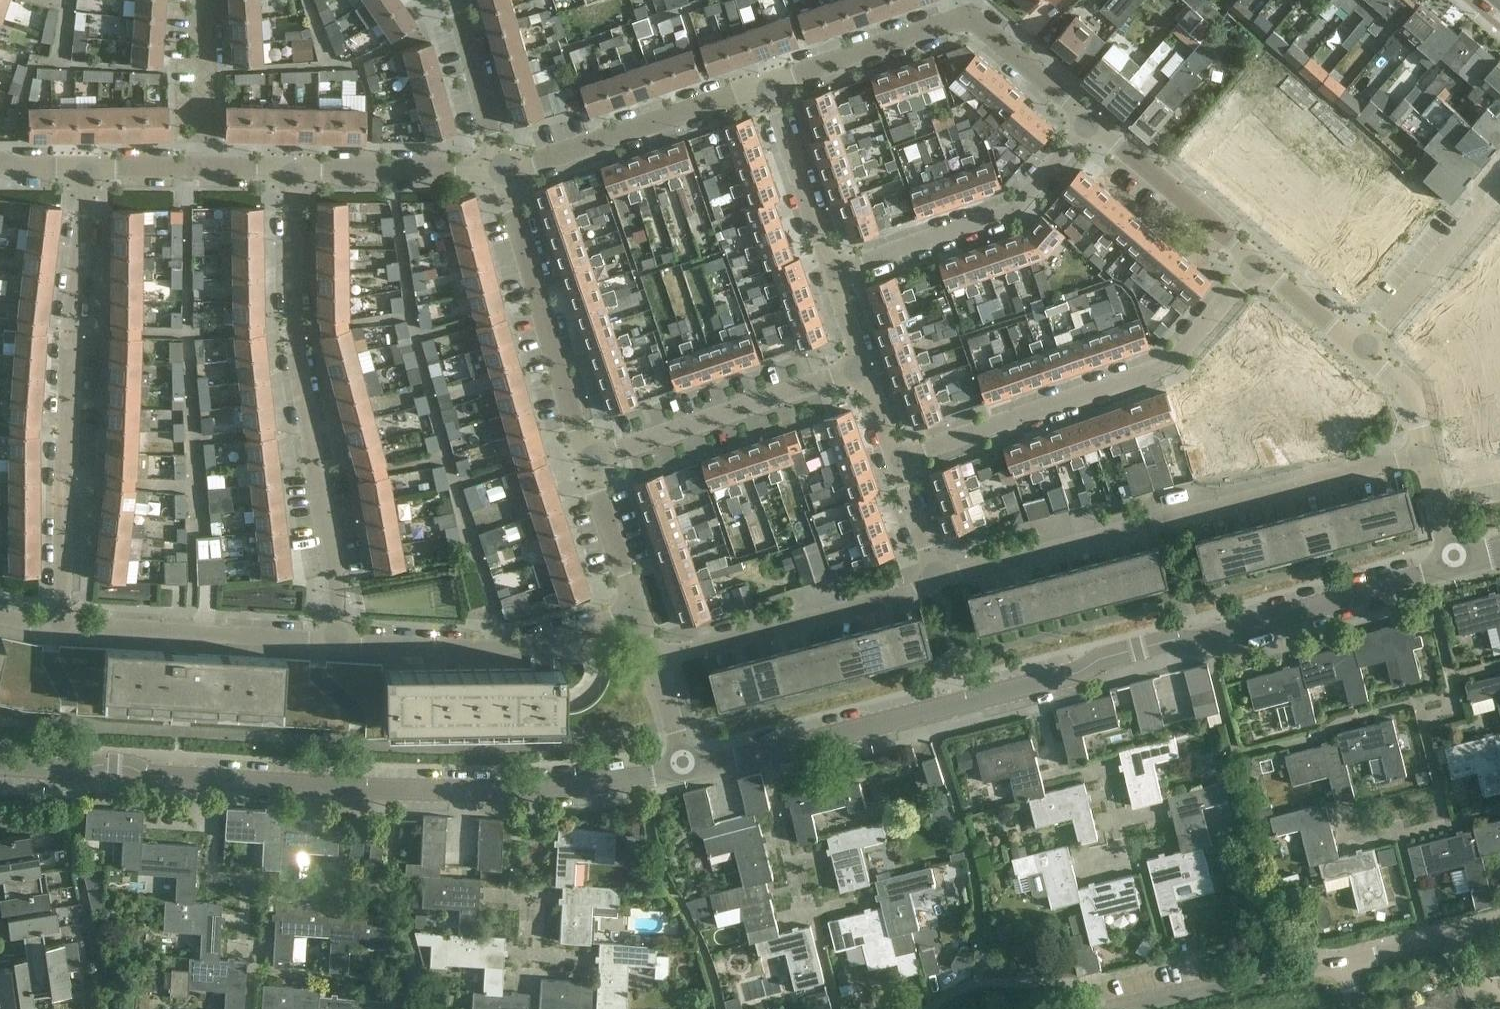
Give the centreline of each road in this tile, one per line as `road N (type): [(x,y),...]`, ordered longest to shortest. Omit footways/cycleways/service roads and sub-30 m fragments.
road 1 (residential): [(1453,562),(968,700),(684,770)]
road 2 (residential): [(684,770),(552,788),(380,788),(0,766)]
road 3 (residential): [(935,585),(1421,456)]
road 4 (residential): [(335,641),(336,583),(297,333),(291,172)]
road 5 (residential): [(60,625),(84,169)]
road 6 (residential): [(893,460),(1166,367),(1257,264)]
road 7 (residential): [(827,273),(1012,210),(1090,122)]
road 8 (residential): [(635,616),(494,651),(335,641)]
road 9 (residential): [(586,461),(499,170)]
road 10 (residential): [(652,664),(935,585)]
road 11 (residential): [(586,461),(861,373)]
road 12 (residential): [(335,641),(60,625)]
road 13 (residential): [(499,170),(762,90)]
road 14 (residential): [(762,90),(973,20)]
road 15 (residential): [(1257,264),(1090,122)]
road 16 (residential): [(1124,1008),(1338,961)]
road 17 (residential): [(1362,353),(1499,191)]
road 18 (residential): [(291,172),(499,170)]
road 19 (residential): [(762,90),(827,273)]
road 20 (residential): [(499,170),(445,0)]
road 21 (residential): [(201,170),(198,0)]
road 22 (residential): [(1338,961),(1499,917)]
road 23 (residential): [(635,616),(586,461)]
road 24 (residential): [(1090,122),(973,20)]
road 25 (residential): [(1362,353),(1257,264)]
road 26 (residential): [(893,460),(935,585)]
road 27 (residential): [(1421,456),(1408,392),(1362,353)]

